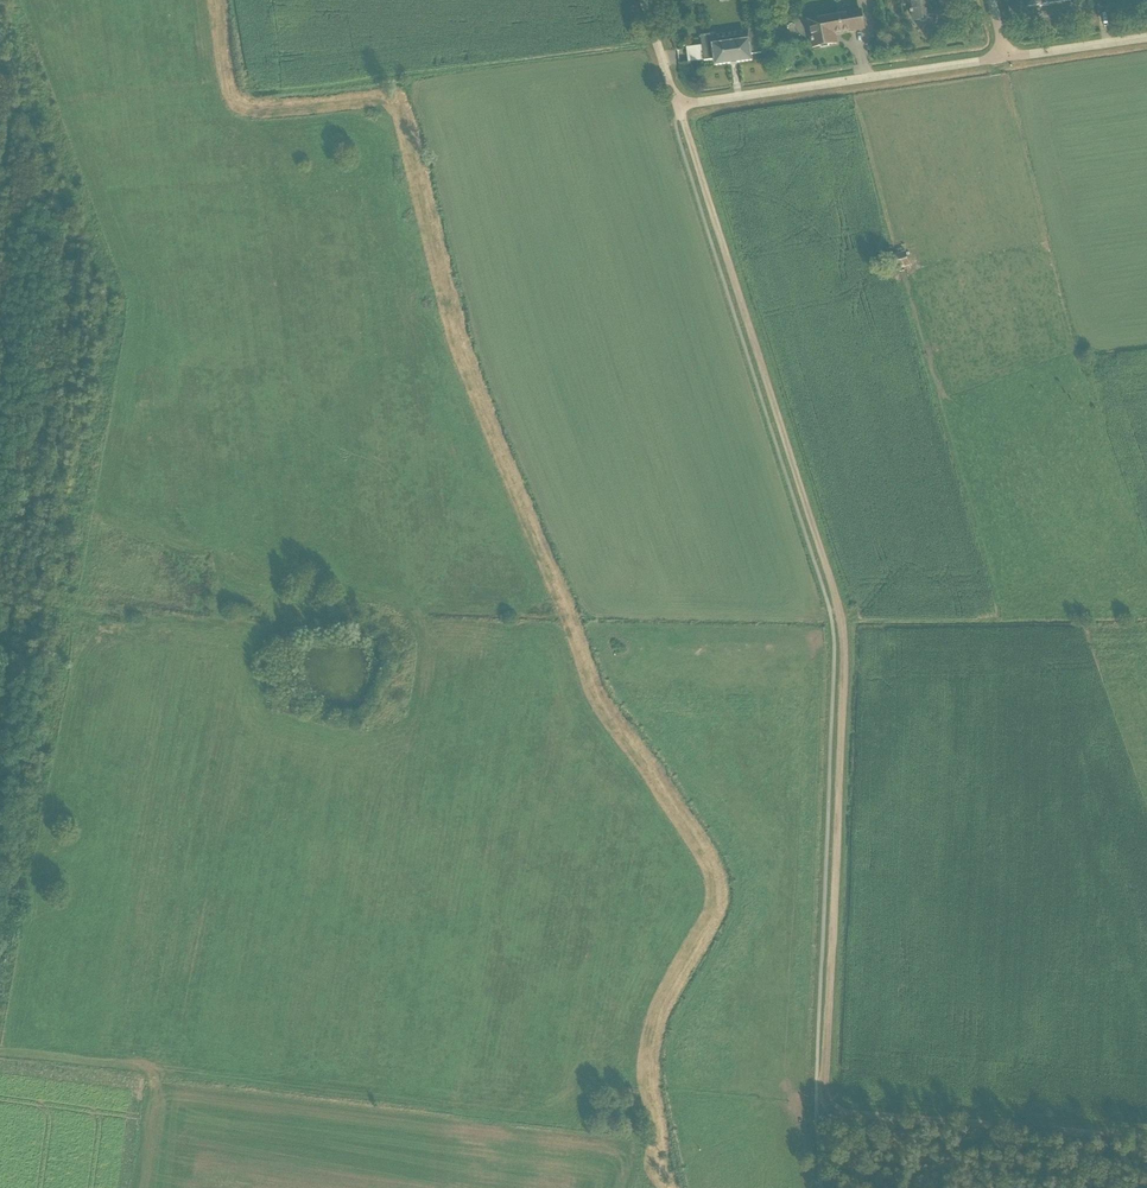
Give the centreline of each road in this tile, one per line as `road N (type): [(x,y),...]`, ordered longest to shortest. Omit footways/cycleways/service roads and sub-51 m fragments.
road 1 (track): [(681,103),(843,629),(829,1108),(1146,1139)]
road 2 (residential): [(681,103),(1006,59)]
road 3 (residential): [(1006,59),(1146,39)]

